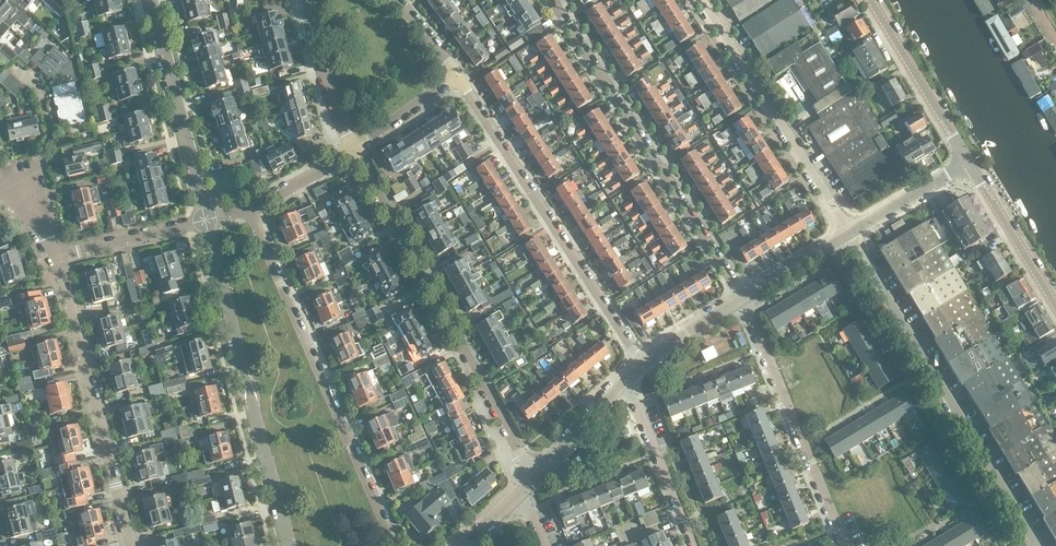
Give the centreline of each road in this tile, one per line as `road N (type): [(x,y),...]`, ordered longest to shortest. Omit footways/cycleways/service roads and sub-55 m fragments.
road 1 (residential): [(397,545),(248,208)]
road 2 (residential): [(536,470),(351,152)]
road 3 (residential): [(1034,545),(849,232)]
road 4 (residential): [(740,298),(556,0)]
road 5 (residential): [(645,363),(459,80)]
road 6 (residential): [(289,545),(206,220)]
road 7 (residential): [(131,545),(58,258)]
road 8 (residential): [(849,232),(701,0)]
road 9 (residential): [(843,545),(740,298)]
road 10 (residential): [(206,220),(151,0)]
road 11 (tertiary): [(968,161),(872,0)]
road 12 (residential): [(694,545),(626,381)]
road 13 (tertiary): [(1055,305),(968,161)]
road 14 (residential): [(351,152),(308,0)]
road 15 (residential): [(58,258),(206,220)]
road 16 (residential): [(849,232),(968,161)]
road 17 (residential): [(351,152),(459,80)]
road 18 (residential): [(740,298),(849,232)]
road 19 (residential): [(536,470),(626,381)]

